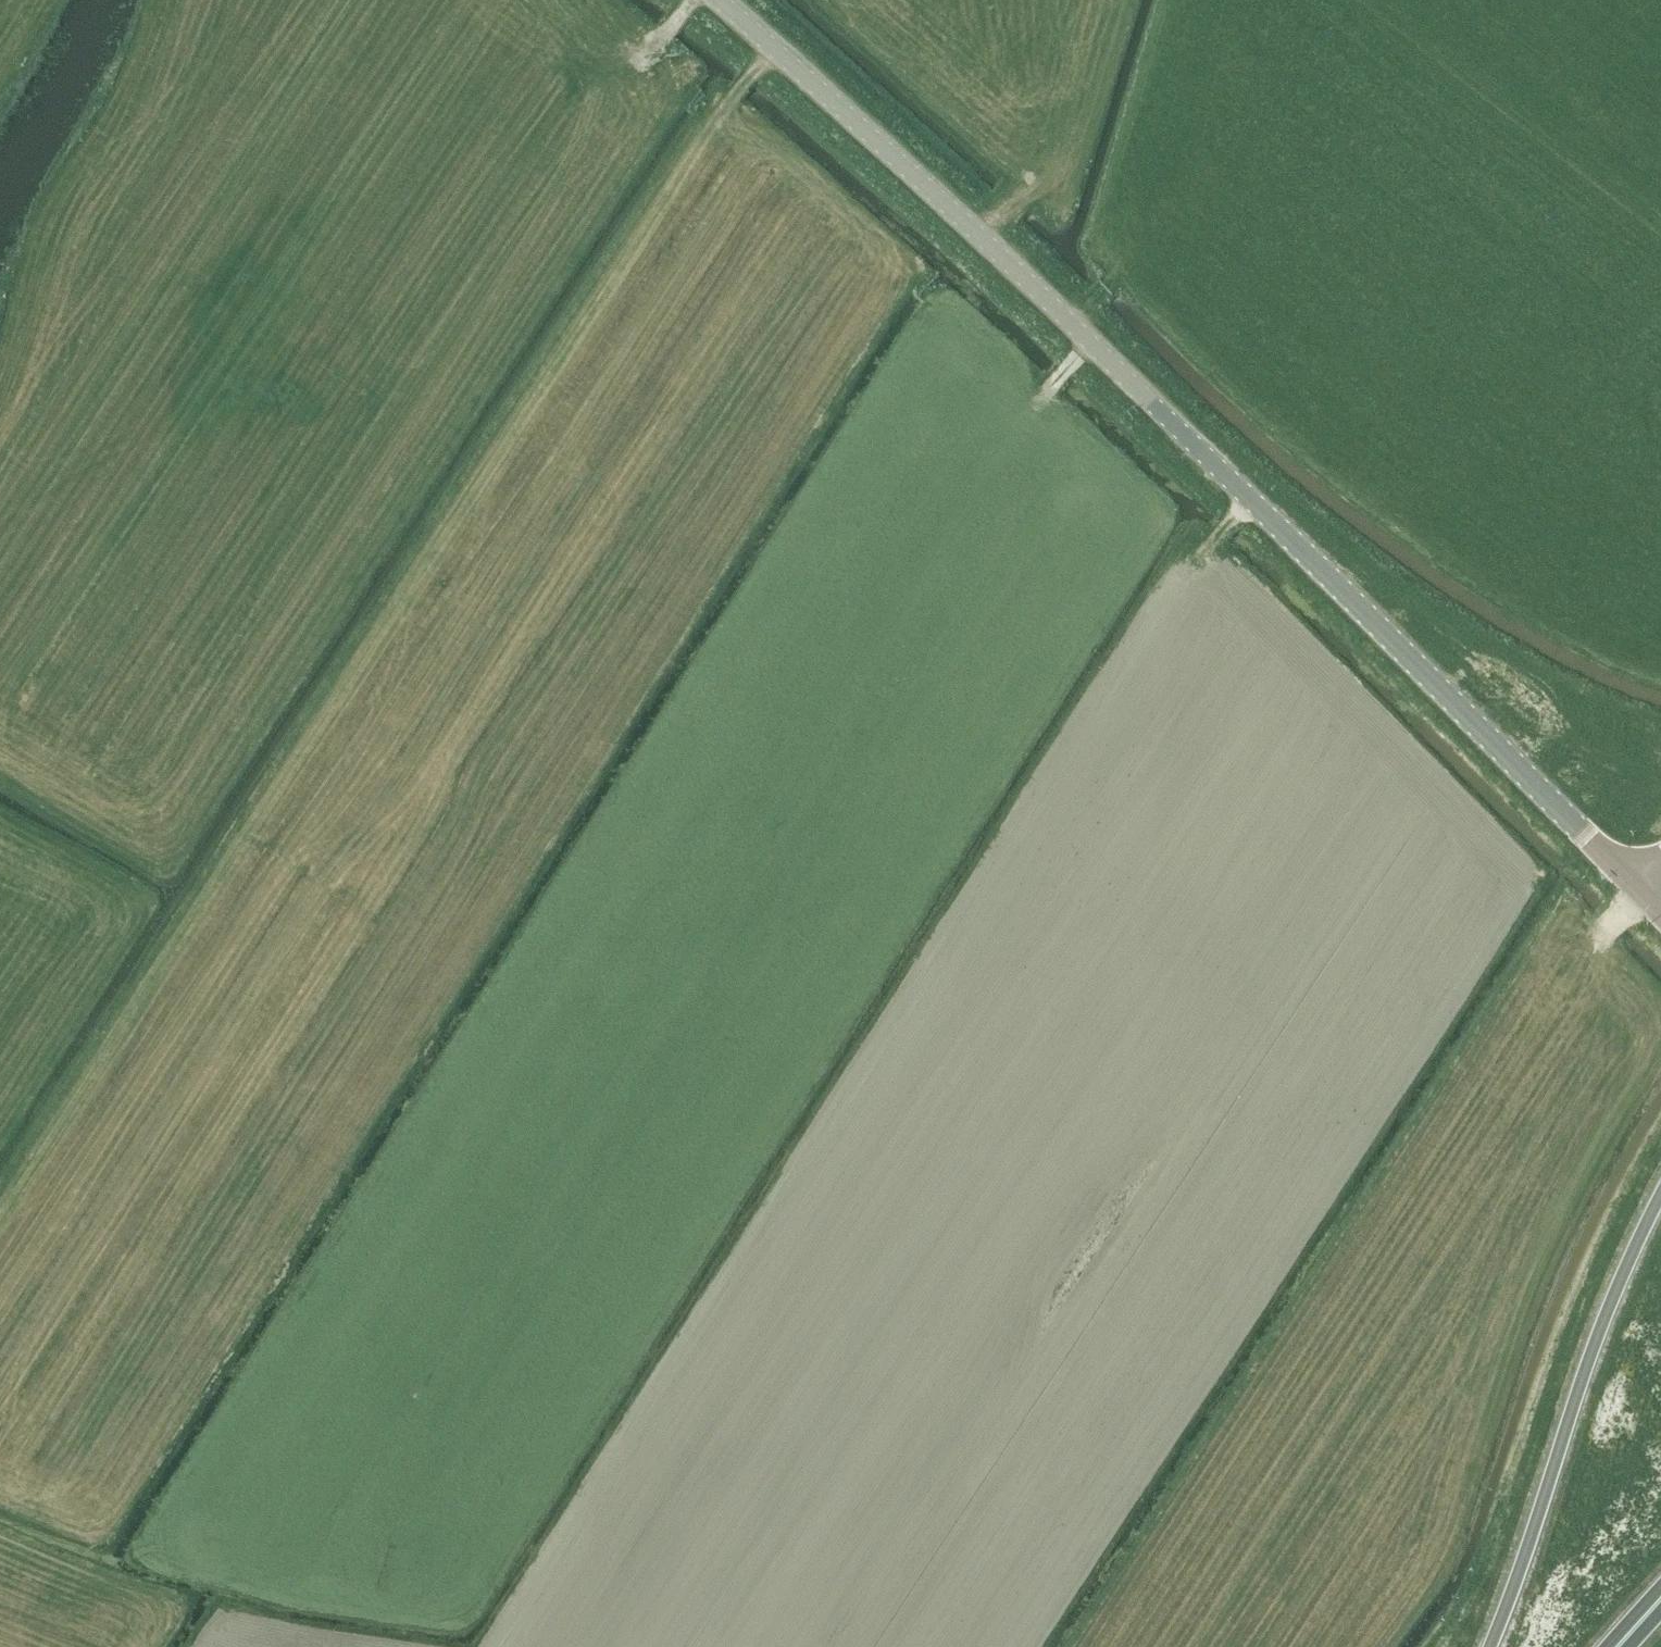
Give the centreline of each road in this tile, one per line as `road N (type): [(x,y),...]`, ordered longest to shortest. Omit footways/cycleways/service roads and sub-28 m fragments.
road 1 (tertiary): [(1634,890),(1428,697),(1231,479),(987,243),(717,0)]
road 2 (trunk): [(1660,1197),(1598,1342),(1488,1646)]

